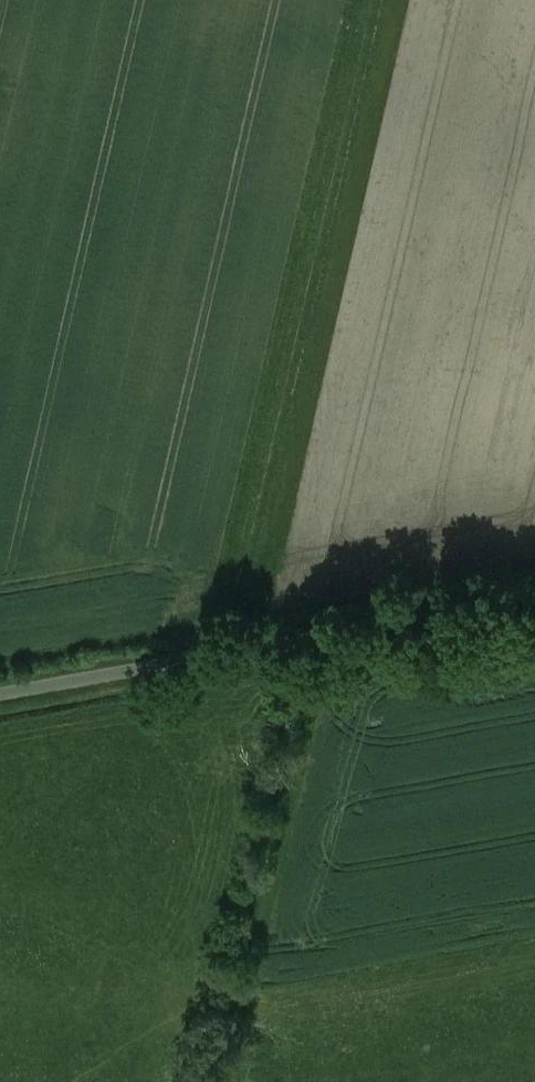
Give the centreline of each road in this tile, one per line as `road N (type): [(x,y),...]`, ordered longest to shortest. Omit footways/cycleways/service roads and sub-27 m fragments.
road 1 (unclassified): [(0,698),(534,601)]

